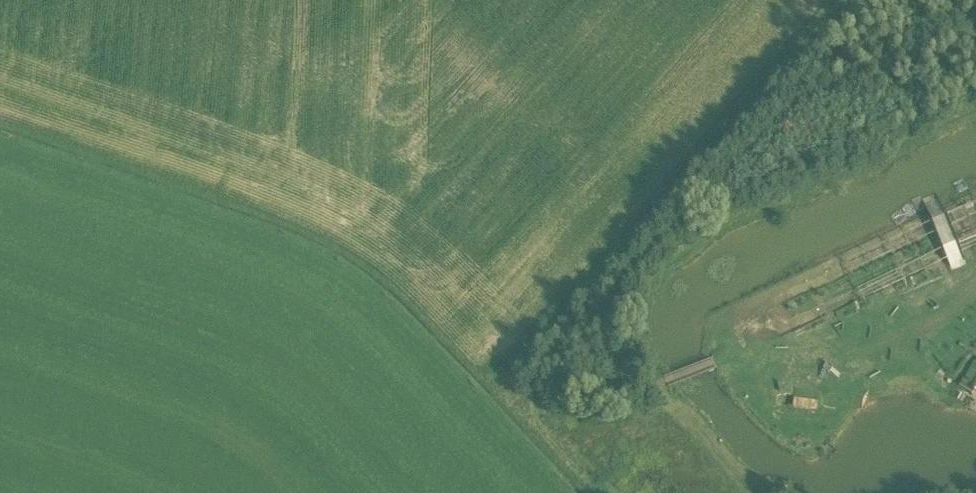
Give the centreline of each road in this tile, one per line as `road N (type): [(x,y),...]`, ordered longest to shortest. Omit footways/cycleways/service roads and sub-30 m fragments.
road 1 (track): [(594,492),(517,401),(665,229),(767,136),(832,83),(975,24)]

